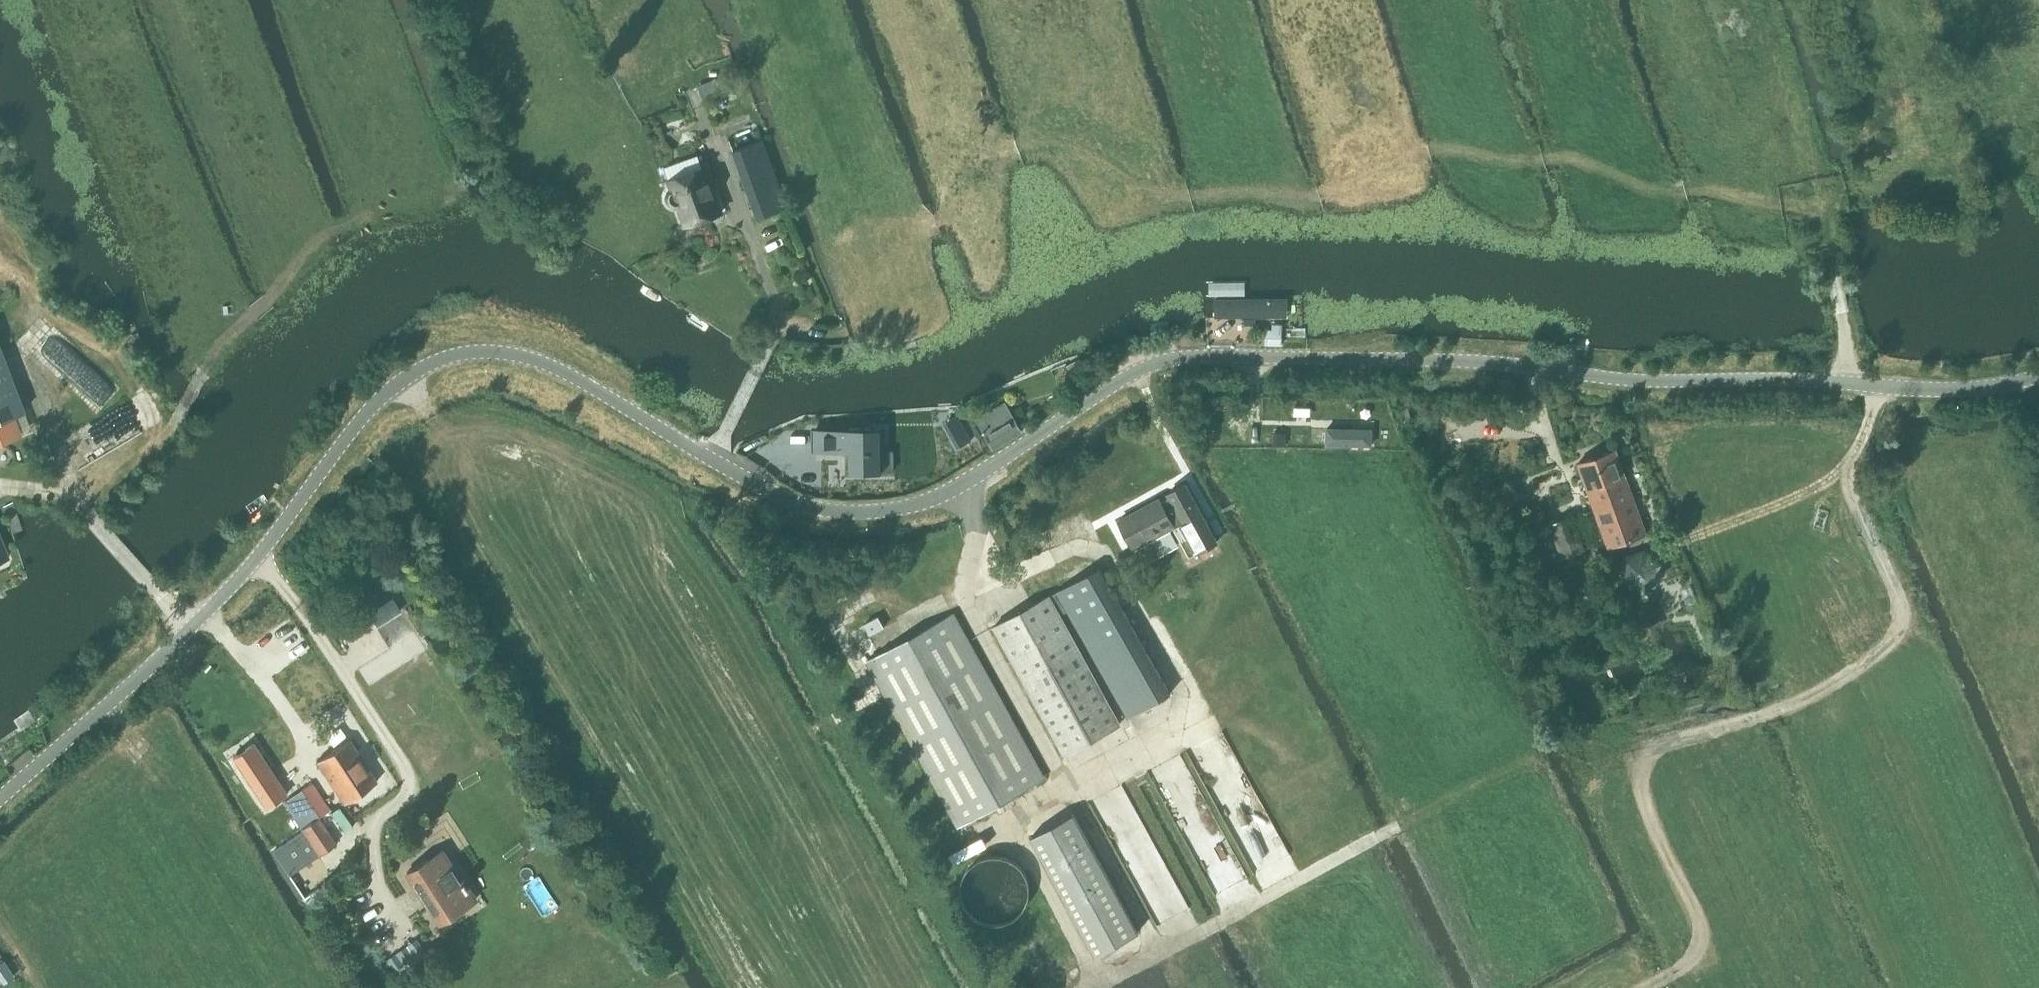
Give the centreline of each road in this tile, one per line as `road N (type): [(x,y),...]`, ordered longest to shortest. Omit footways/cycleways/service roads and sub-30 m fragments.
road 1 (unclassified): [(0,798),(216,606),(375,405),(419,369),(479,351),(542,360),(804,504),(851,513),(948,494),(1132,373),(1181,359),(1942,391),(2038,376)]
road 2 (track): [(1656,987),(1694,968),(1704,943),(1639,779),(1661,745),(1791,707),(1847,680),(1900,633),(1900,606),(1843,474)]
road 3 (track): [(2038,151),(1825,208),(1835,274)]
road 4 (track): [(963,485),(981,519),(961,593),(977,625)]
road 5 (track): [(205,616),(301,727)]
road 6 (track): [(1530,371),(1577,508)]

